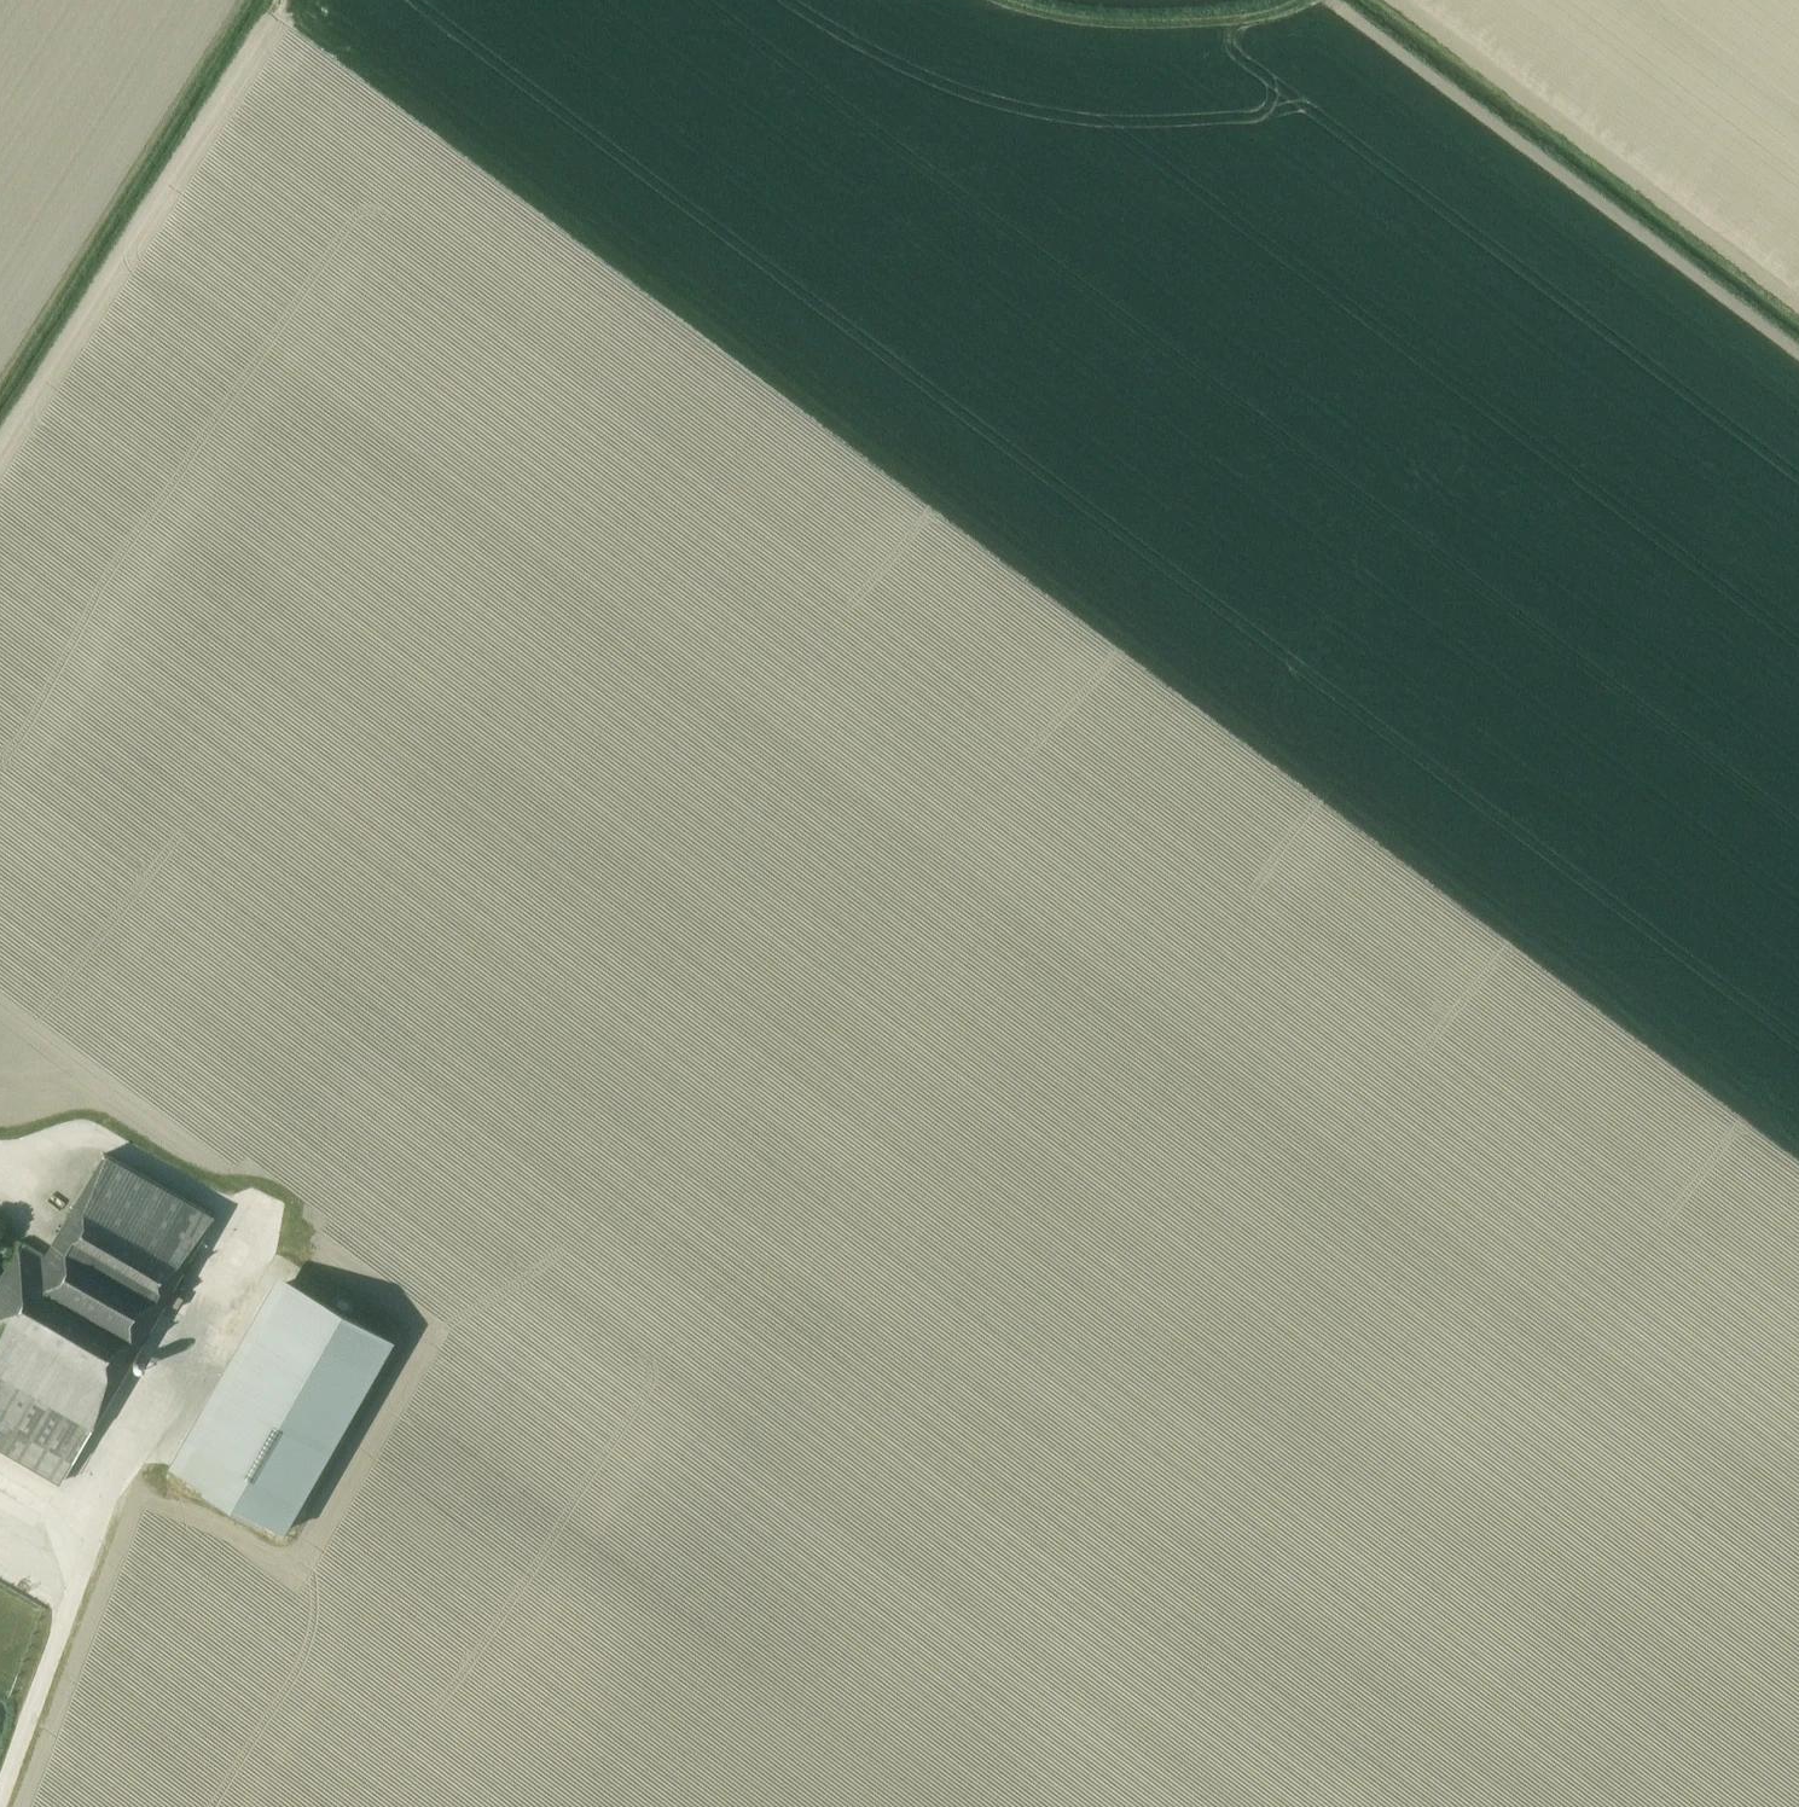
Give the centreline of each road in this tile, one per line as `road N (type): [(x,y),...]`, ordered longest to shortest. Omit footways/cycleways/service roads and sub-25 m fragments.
road 1 (track): [(992,0),(1062,22),(1123,29),(1217,22),(1288,0)]

